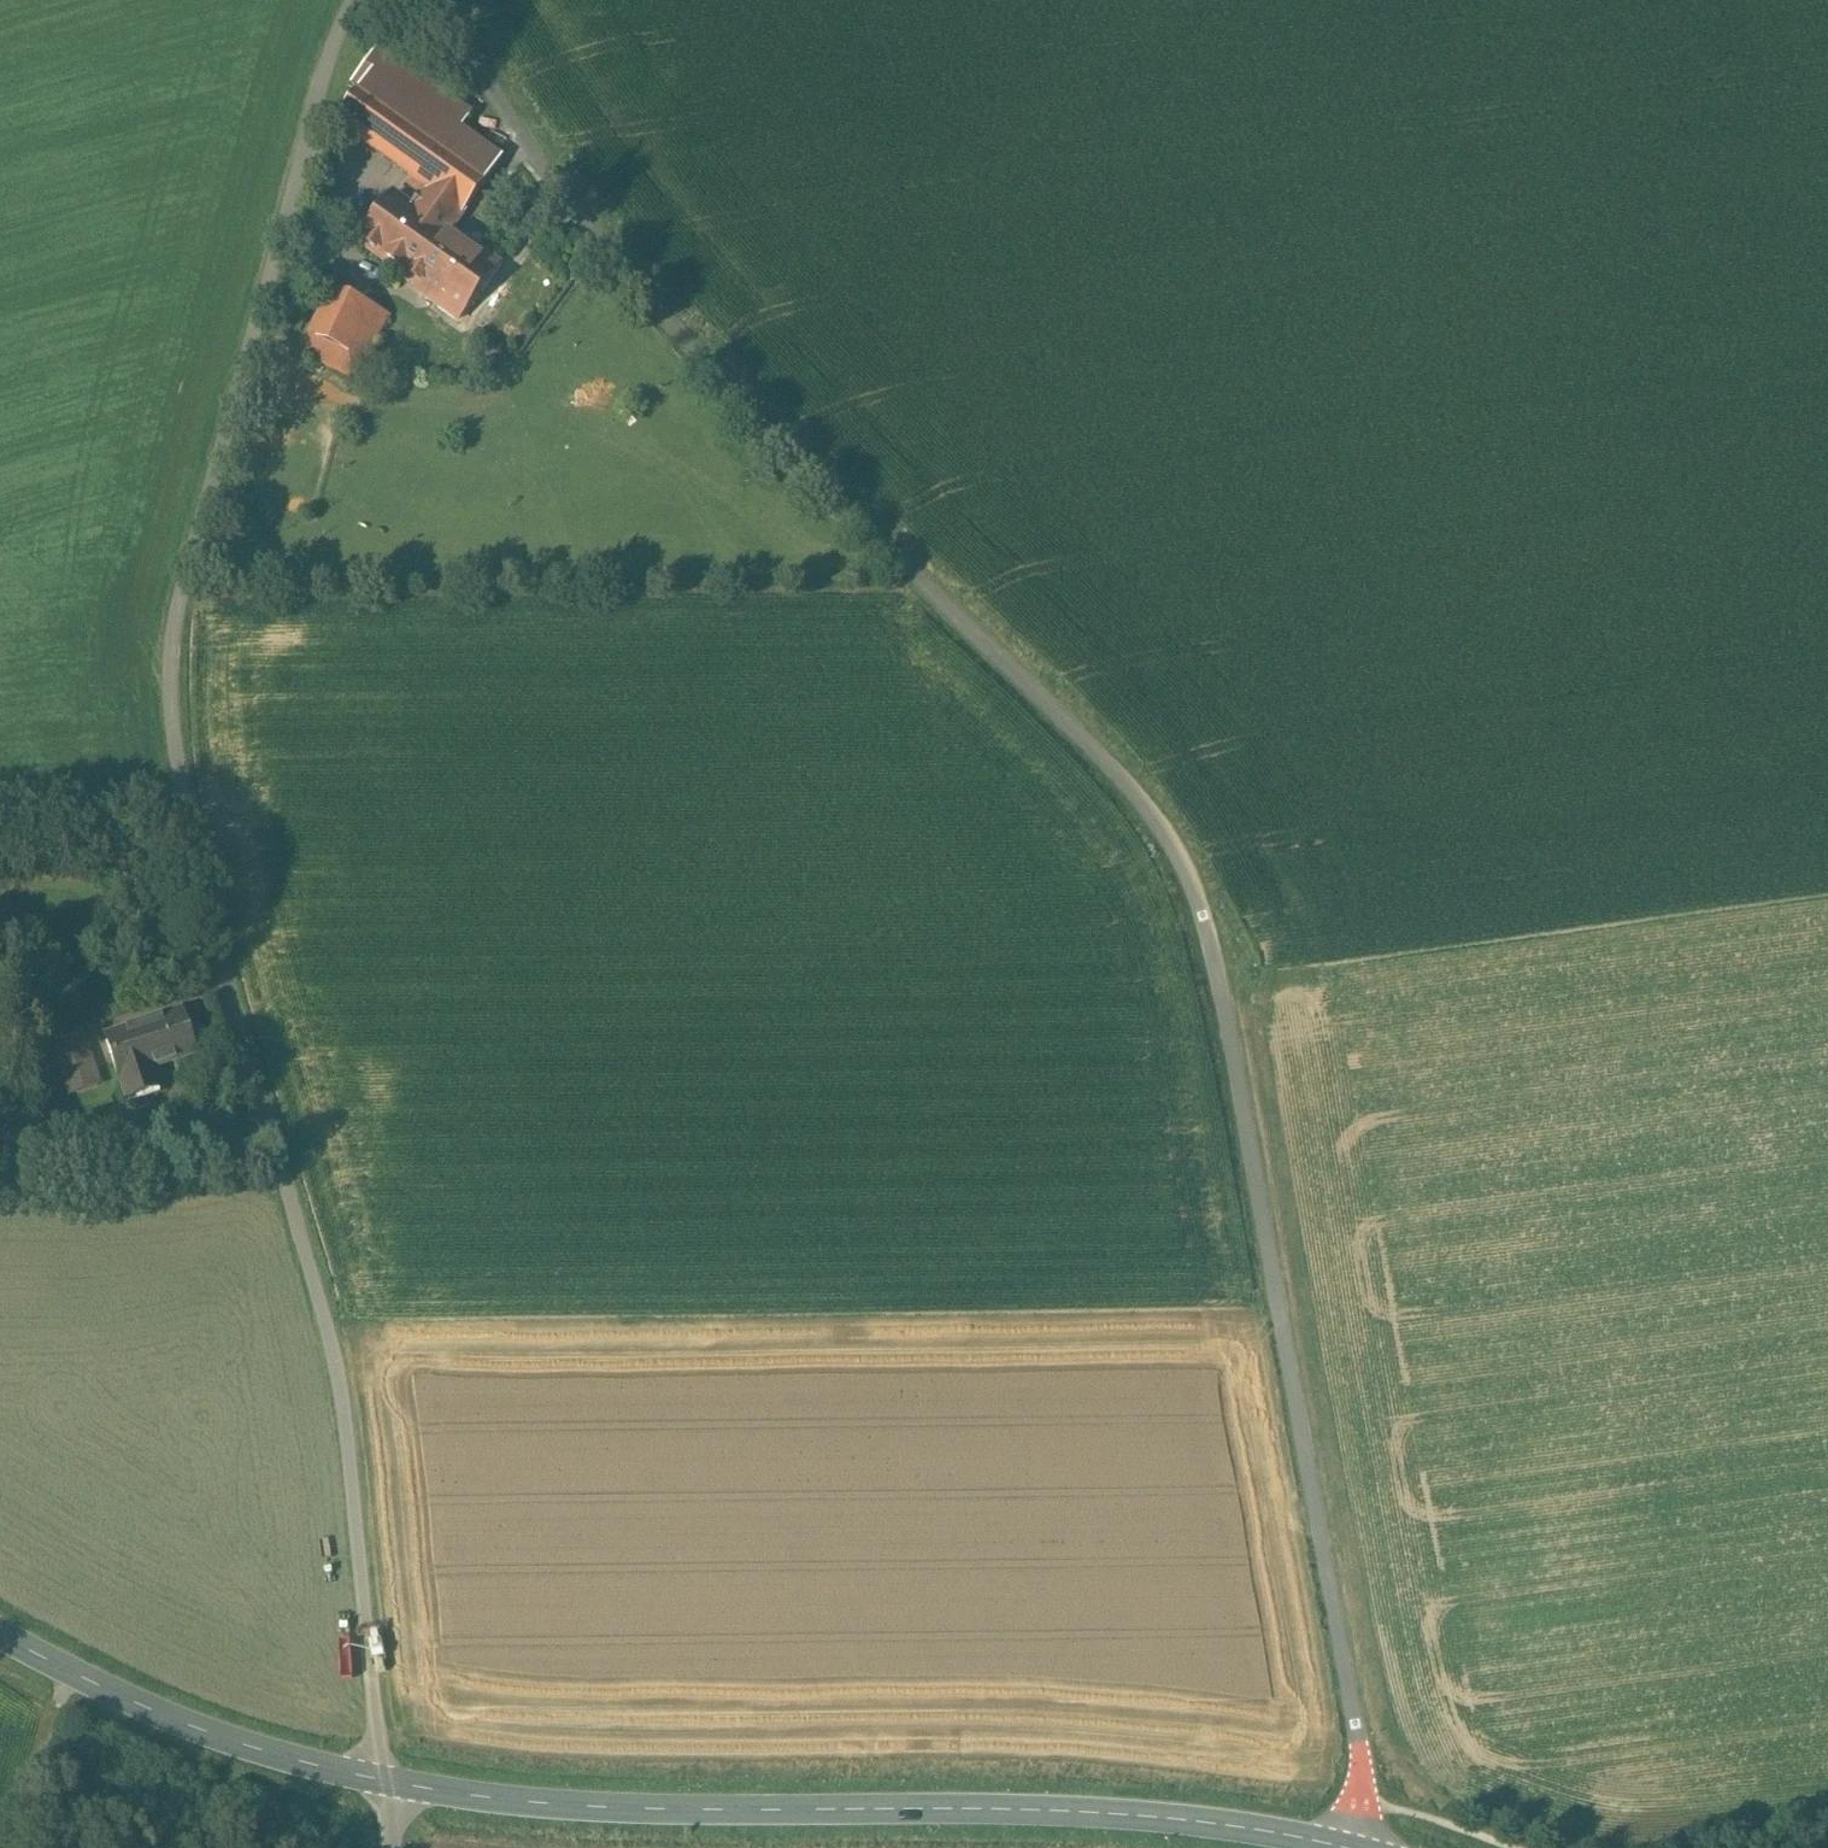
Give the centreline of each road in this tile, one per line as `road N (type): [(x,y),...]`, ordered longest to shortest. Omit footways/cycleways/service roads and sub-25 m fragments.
road 1 (unclassified): [(440,0),(568,209),(680,340),(1109,765),(1183,863),(1220,989),(1360,1754),(1348,1847)]
road 2 (unclassified): [(355,0),(340,25),(202,515),(176,618),(170,681),(205,910),(333,1352),(386,1782)]
road 3 (secondary): [(386,1782),(636,1809),(1076,1811),(1256,1829),(1345,1847)]
road 4 (secondary): [(0,1634),(184,1723),(386,1782)]
road 5 (track): [(21,1847),(69,1671)]

